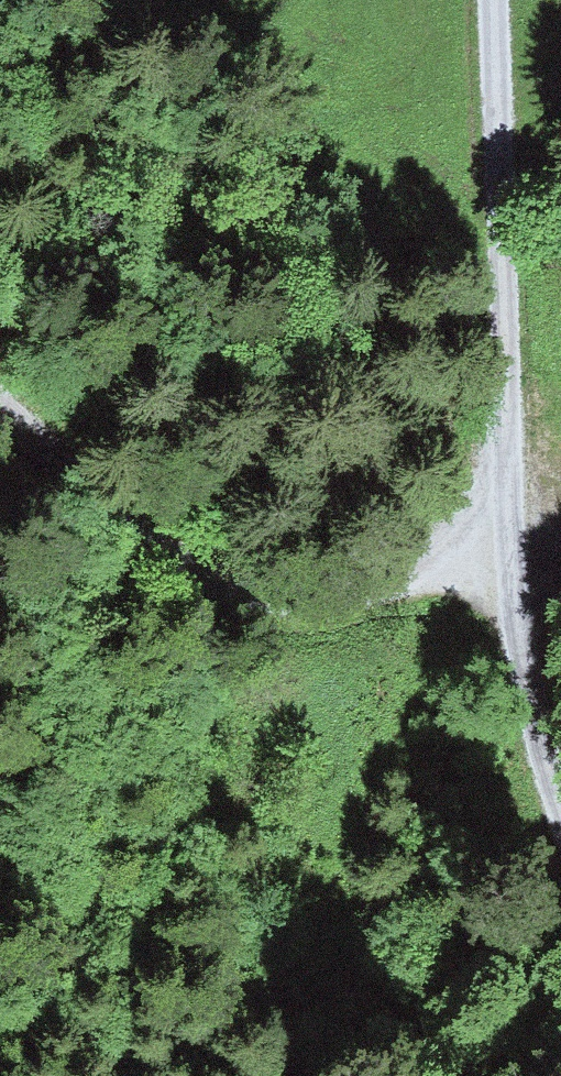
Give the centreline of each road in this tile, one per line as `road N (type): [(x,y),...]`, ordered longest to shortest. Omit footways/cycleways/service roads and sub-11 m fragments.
road 1 (track): [(501,0),(503,67),(480,268),(507,495),(498,705),(530,918),(560,972)]
road 2 (track): [(0,444),(156,557),(336,607),(503,604)]

